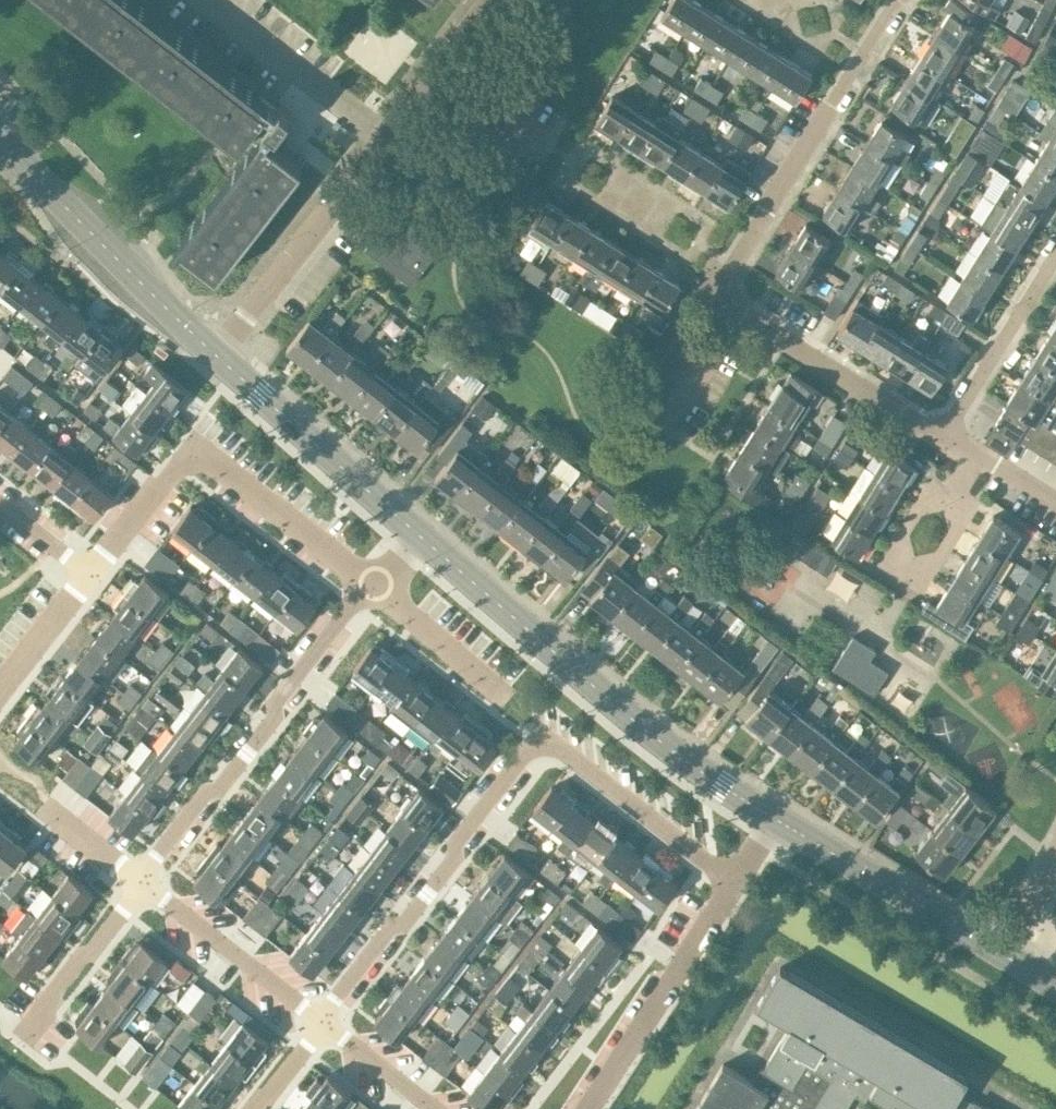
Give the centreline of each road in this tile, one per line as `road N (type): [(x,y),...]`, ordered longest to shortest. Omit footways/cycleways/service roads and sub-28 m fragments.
road 1 (tertiary): [(775,820),(688,762),(414,531)]
road 2 (residential): [(373,582),(193,446),(89,572)]
road 3 (residential): [(144,882),(373,582)]
road 4 (residential): [(325,1022),(391,930),(411,918),(456,859),(456,841),(542,731)]
road 5 (residential): [(750,301),(727,287),(898,0)]
road 6 (residential): [(964,434),(890,555),(927,579),(1001,456)]
road 7 (tertiary): [(218,356),(0,134)]
road 8 (residential): [(218,356),(383,136)]
road 9 (tertiary): [(1010,957),(775,820)]
road 10 (residential): [(589,1108),(737,880)]
road 11 (tertiary): [(414,531),(218,356)]
road 12 (residential): [(737,880),(542,731)]
road 13 (residential): [(956,429),(750,301)]
road 14 (residential): [(325,1022),(144,882)]
road 15 (residential): [(383,136),(203,0)]
road 16 (residential): [(956,429),(1055,248)]
road 17 (residential): [(507,693),(373,582)]
road 18 (residential): [(383,136),(489,0)]
road 19 (residential): [(44,1016),(144,882)]
road 20 (residential): [(89,572),(0,688)]
road 21 (residential): [(750,301),(669,417)]
road 22 (residential): [(437,1108),(325,1022)]
road 23 (residential): [(144,882),(44,800)]

